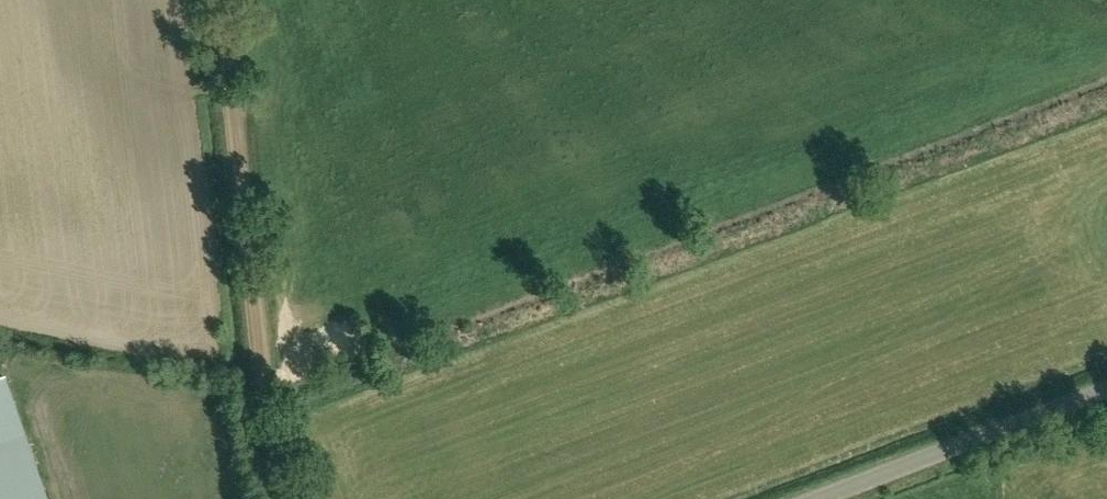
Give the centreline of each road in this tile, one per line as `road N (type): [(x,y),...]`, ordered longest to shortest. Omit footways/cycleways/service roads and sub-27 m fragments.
road 1 (track): [(295,498),(266,383),(221,0)]
road 2 (unclassified): [(814,498),(1106,389)]

